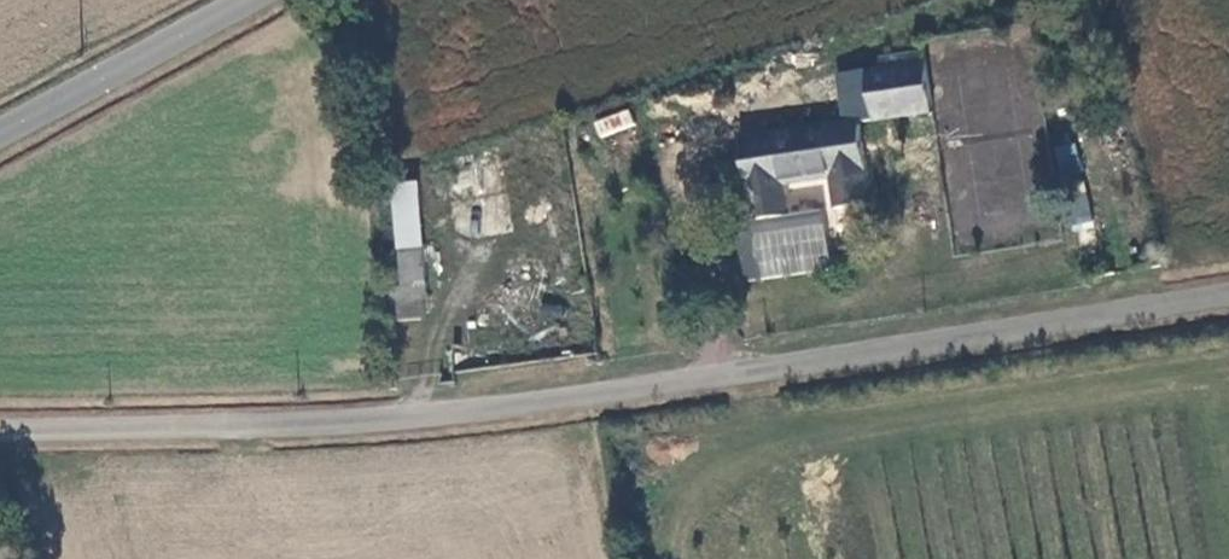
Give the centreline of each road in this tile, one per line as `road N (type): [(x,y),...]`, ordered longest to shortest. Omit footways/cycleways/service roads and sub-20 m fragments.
road 1 (unclassified): [(1228,287),(852,361),(387,420),(0,433)]
road 2 (tertiary): [(0,132),(253,0)]

